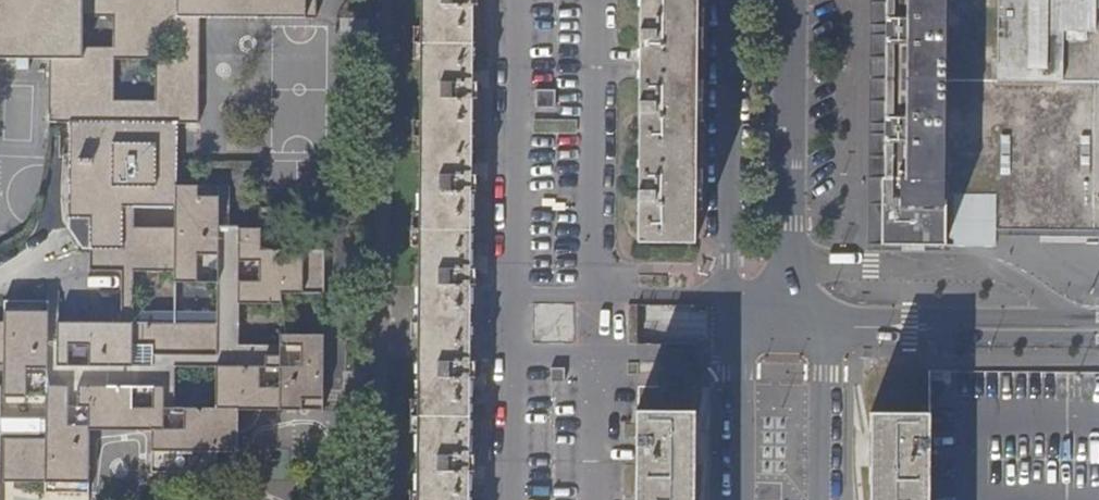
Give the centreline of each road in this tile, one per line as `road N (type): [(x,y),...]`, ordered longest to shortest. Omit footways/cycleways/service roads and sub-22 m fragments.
road 1 (tertiary): [(826,326),(794,260),(791,0)]
road 2 (tertiary): [(736,0),(736,321)]
road 3 (residential): [(826,326),(1098,327)]
road 4 (tertiary): [(736,321),(740,499)]
road 5 (tertiary): [(823,499),(826,326)]

